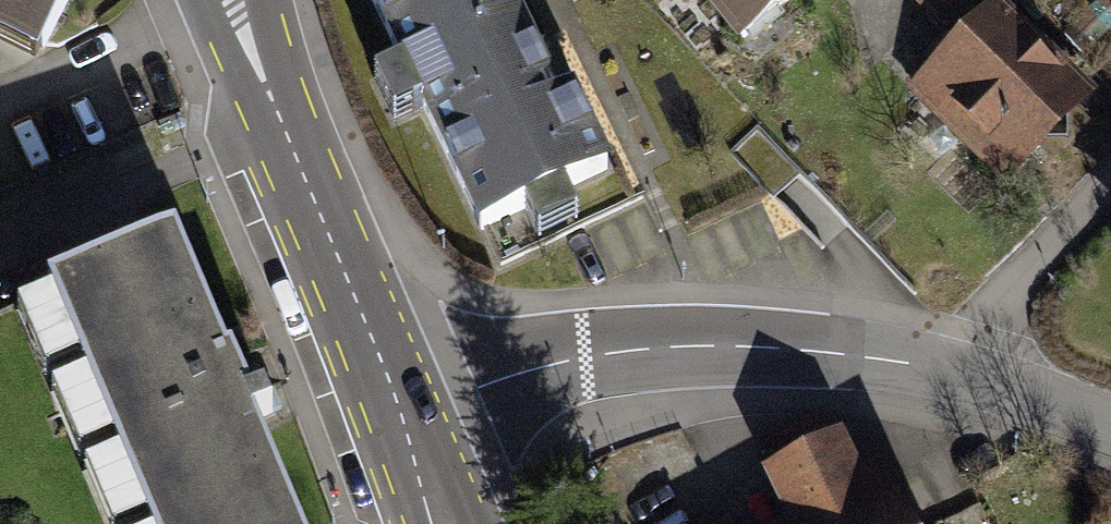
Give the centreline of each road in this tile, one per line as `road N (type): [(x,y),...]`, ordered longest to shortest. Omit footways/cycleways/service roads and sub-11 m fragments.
road 1 (residential): [(407,422),(550,364),(744,346),(848,354),(965,377),(1110,426)]
road 2 (tertiary): [(233,0),(407,422)]

